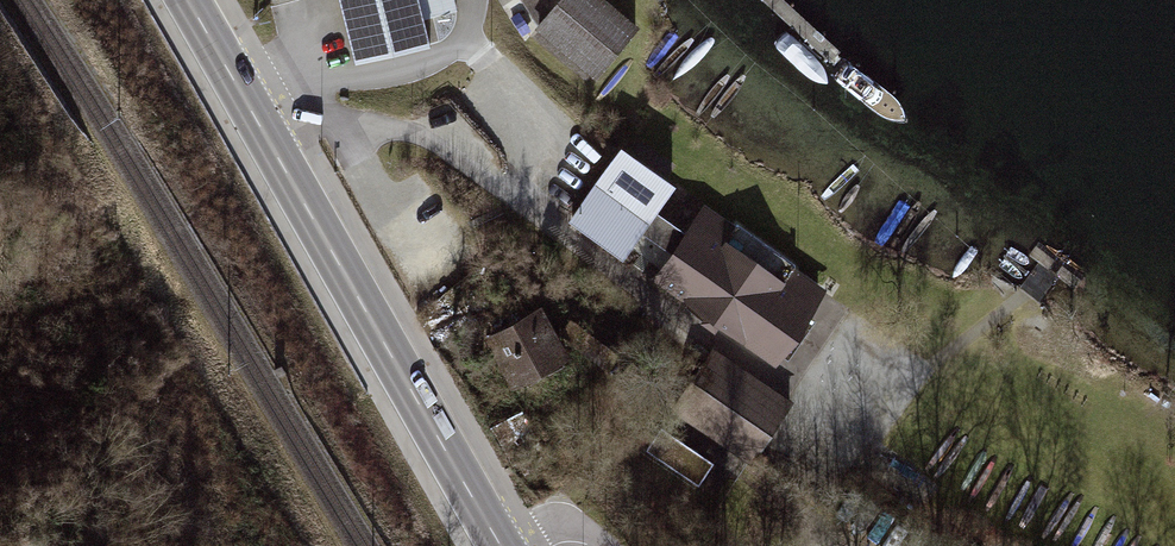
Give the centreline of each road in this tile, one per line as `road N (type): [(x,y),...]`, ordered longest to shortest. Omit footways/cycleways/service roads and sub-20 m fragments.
road 1 (primary): [(501,545),(184,0)]

